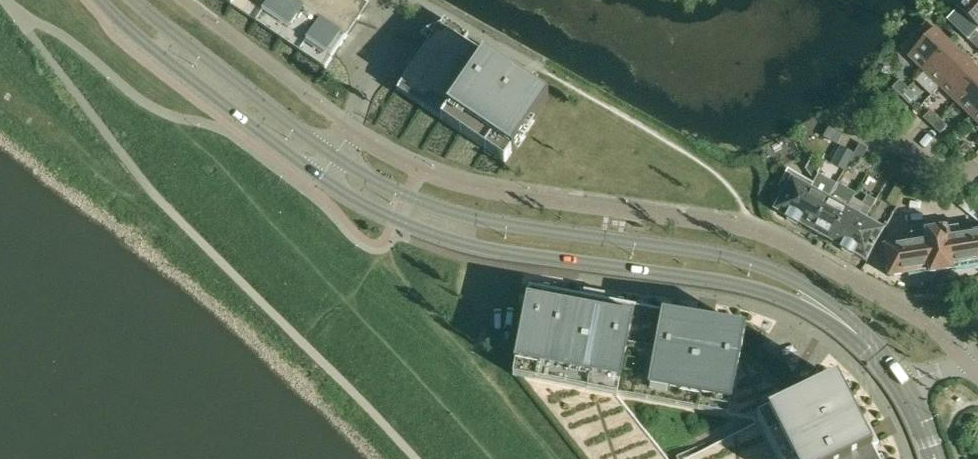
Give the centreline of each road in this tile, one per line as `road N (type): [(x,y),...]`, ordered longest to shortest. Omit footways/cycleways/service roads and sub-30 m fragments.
road 1 (tertiary): [(904,383),(863,328),(775,271),(732,257),(477,219),(407,196),(336,158)]
road 2 (tertiary): [(324,180),(466,243),(773,294),(836,329),(904,383)]
road 3 (residential): [(908,458),(888,402),(856,364),(790,318),(751,303),(580,276)]
road 4 (tertiary): [(101,0),(180,74),(324,180)]
road 5 (tertiary): [(336,158),(133,0)]
road 6 (residential): [(387,0),(374,79),(336,158)]
road 7 (residential): [(553,75),(420,0)]
road 8 (residential): [(853,130),(963,176),(977,162)]

